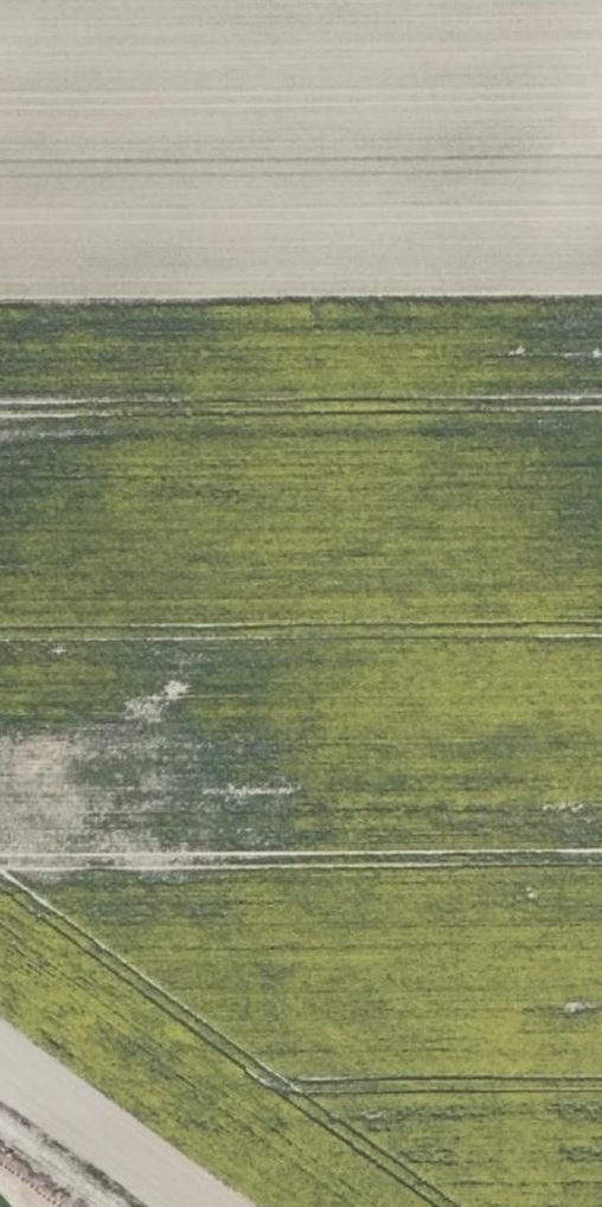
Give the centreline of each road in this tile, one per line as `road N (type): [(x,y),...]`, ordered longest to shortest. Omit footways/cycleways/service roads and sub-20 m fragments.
road 1 (track): [(175,1206),(0,1084)]

